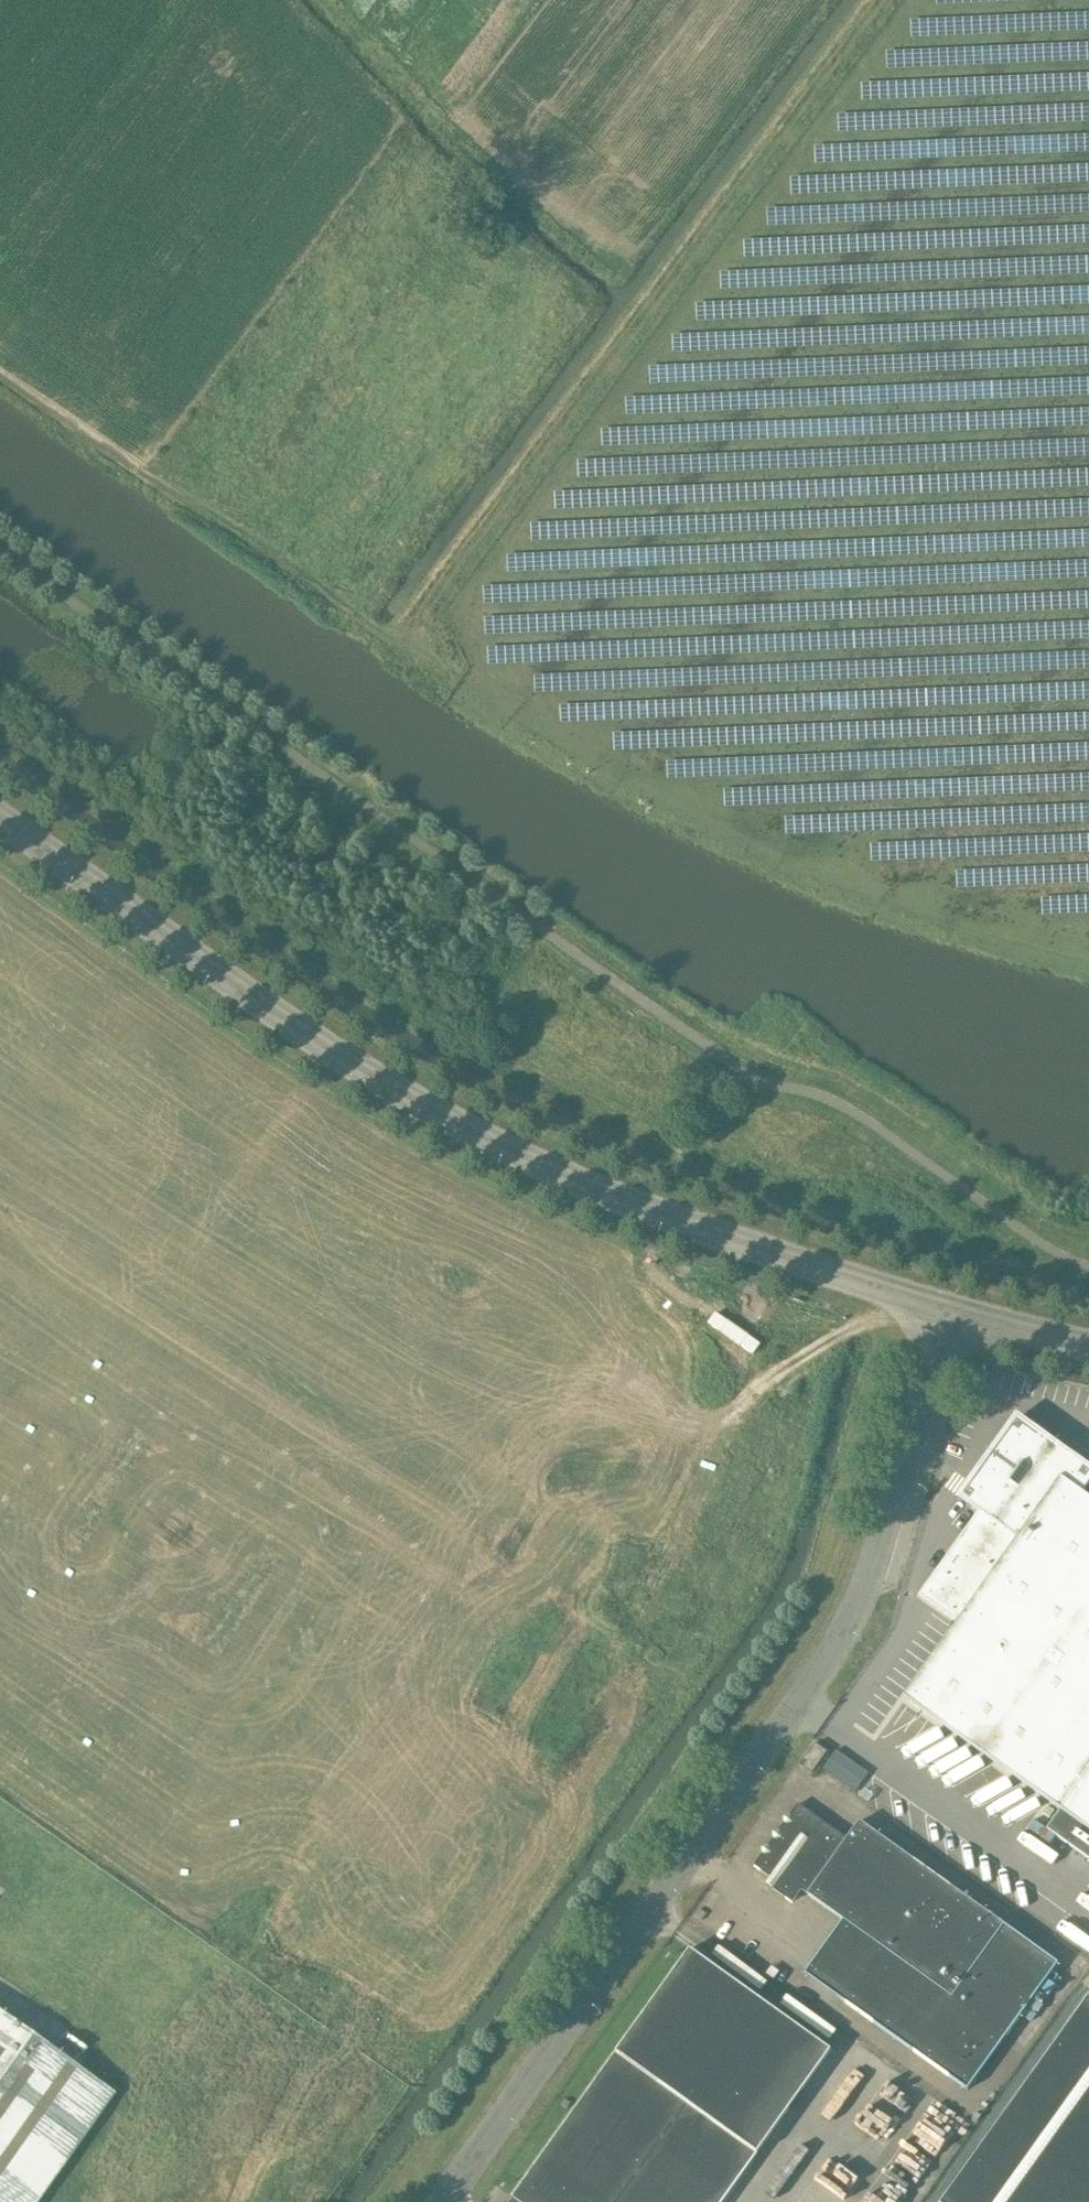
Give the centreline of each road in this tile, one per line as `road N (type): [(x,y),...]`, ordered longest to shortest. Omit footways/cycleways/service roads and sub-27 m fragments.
road 1 (unclassified): [(0,822),(309,1042),(434,1116),(608,1201),(950,1319)]
road 2 (unclassified): [(443,2201),(841,1646),(880,1554),(950,1319)]
road 3 (unclassified): [(950,1319),(1088,1347)]

